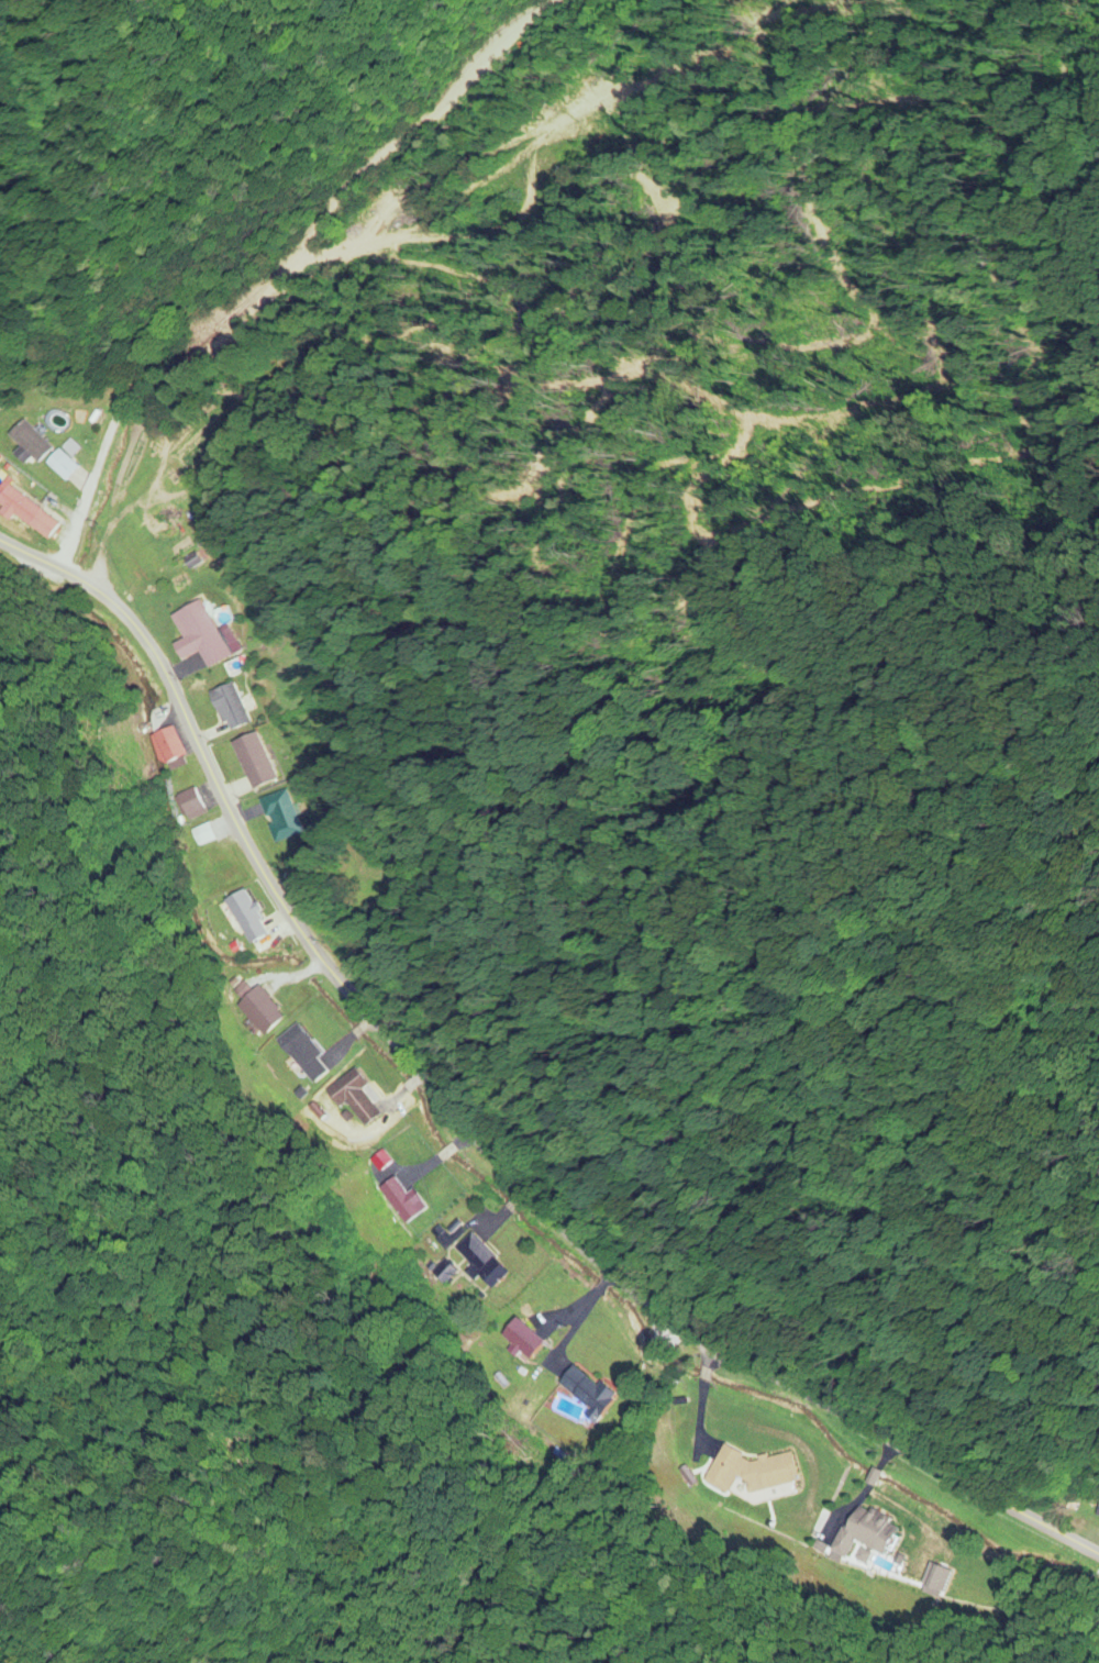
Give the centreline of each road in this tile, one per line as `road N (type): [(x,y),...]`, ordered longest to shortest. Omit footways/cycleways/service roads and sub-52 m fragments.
road 1 (tertiary): [(0,530),(143,623),(230,799),(315,944),(562,1241),(718,1361),(1098,1564)]

